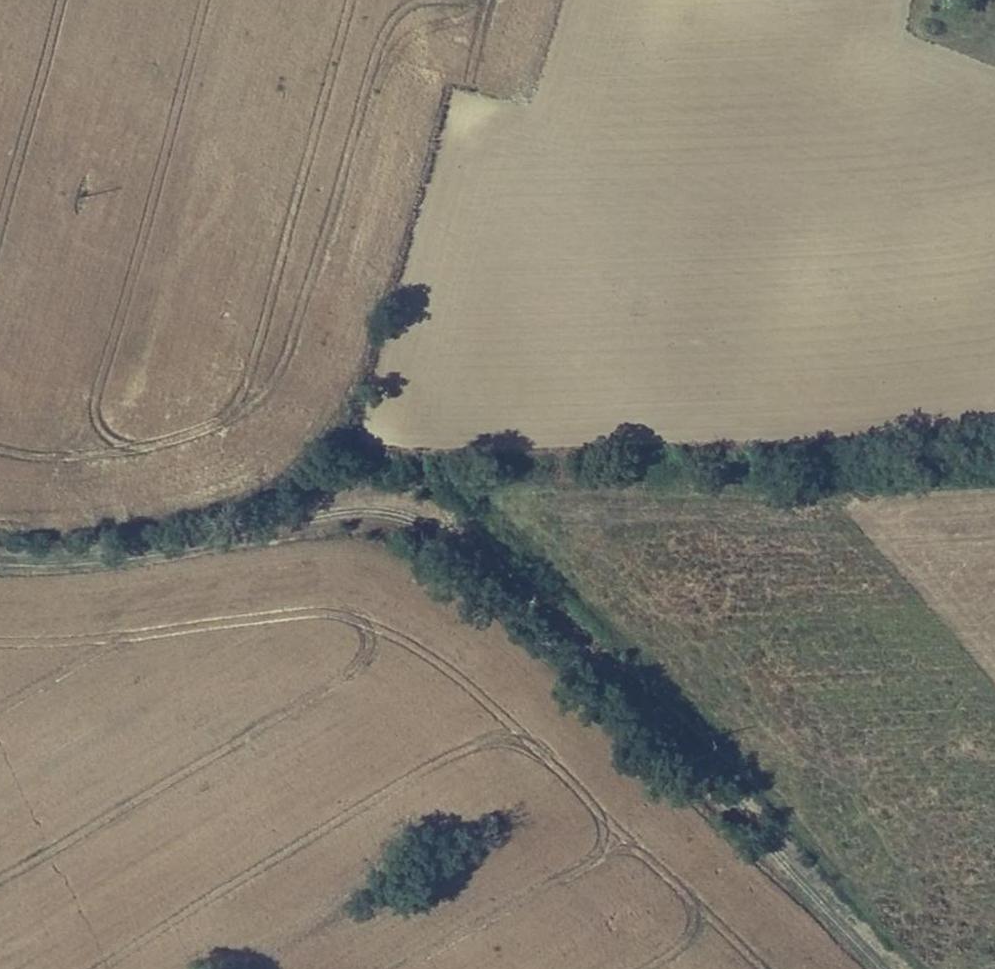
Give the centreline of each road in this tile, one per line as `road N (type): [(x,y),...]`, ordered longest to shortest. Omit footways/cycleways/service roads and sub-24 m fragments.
road 1 (track): [(0,577),(108,584),(390,520),(470,534),(876,968)]

